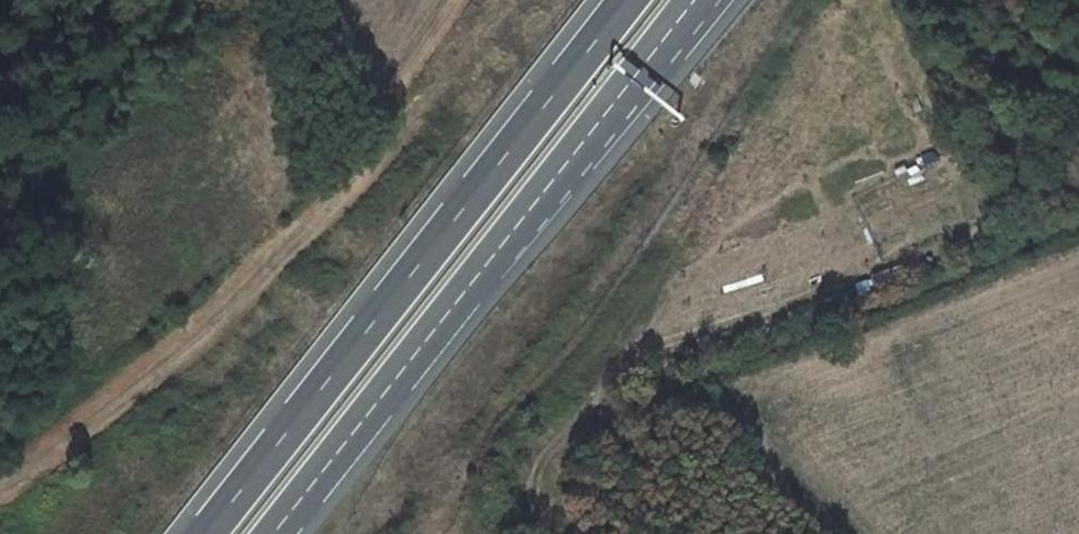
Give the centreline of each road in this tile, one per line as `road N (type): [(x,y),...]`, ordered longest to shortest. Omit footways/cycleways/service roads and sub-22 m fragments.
road 1 (motorway): [(273,533),(693,0)]
road 2 (motorway): [(630,0),(217,533)]
road 3 (track): [(1078,222),(573,426),(535,468),(540,533)]

